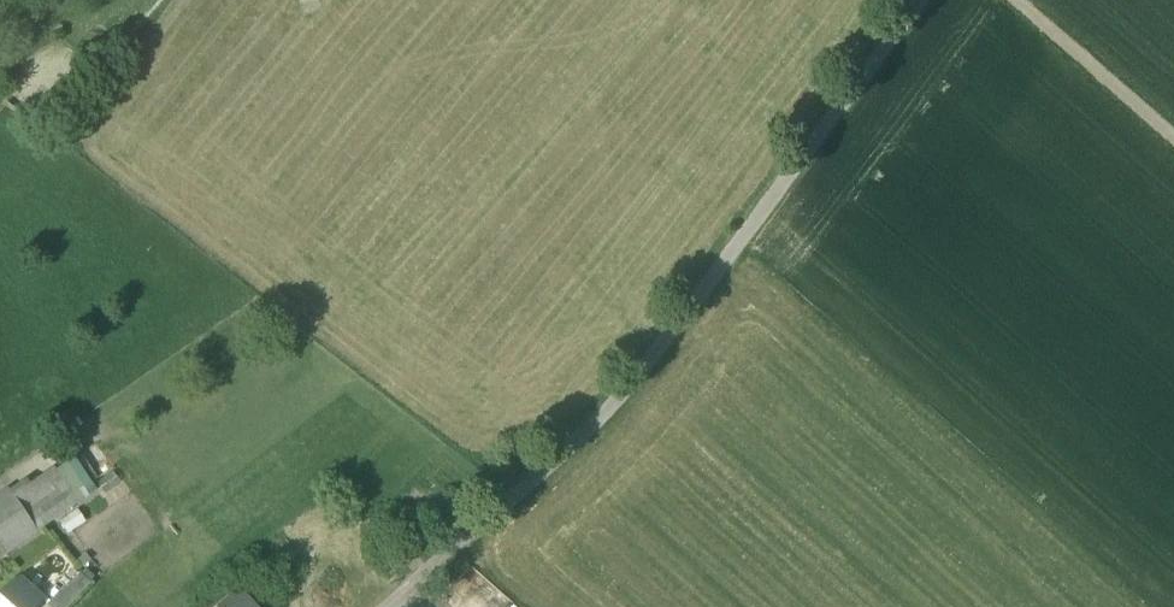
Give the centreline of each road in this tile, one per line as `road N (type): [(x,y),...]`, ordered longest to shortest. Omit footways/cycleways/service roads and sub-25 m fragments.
road 1 (track): [(1173,146),(1005,0)]

